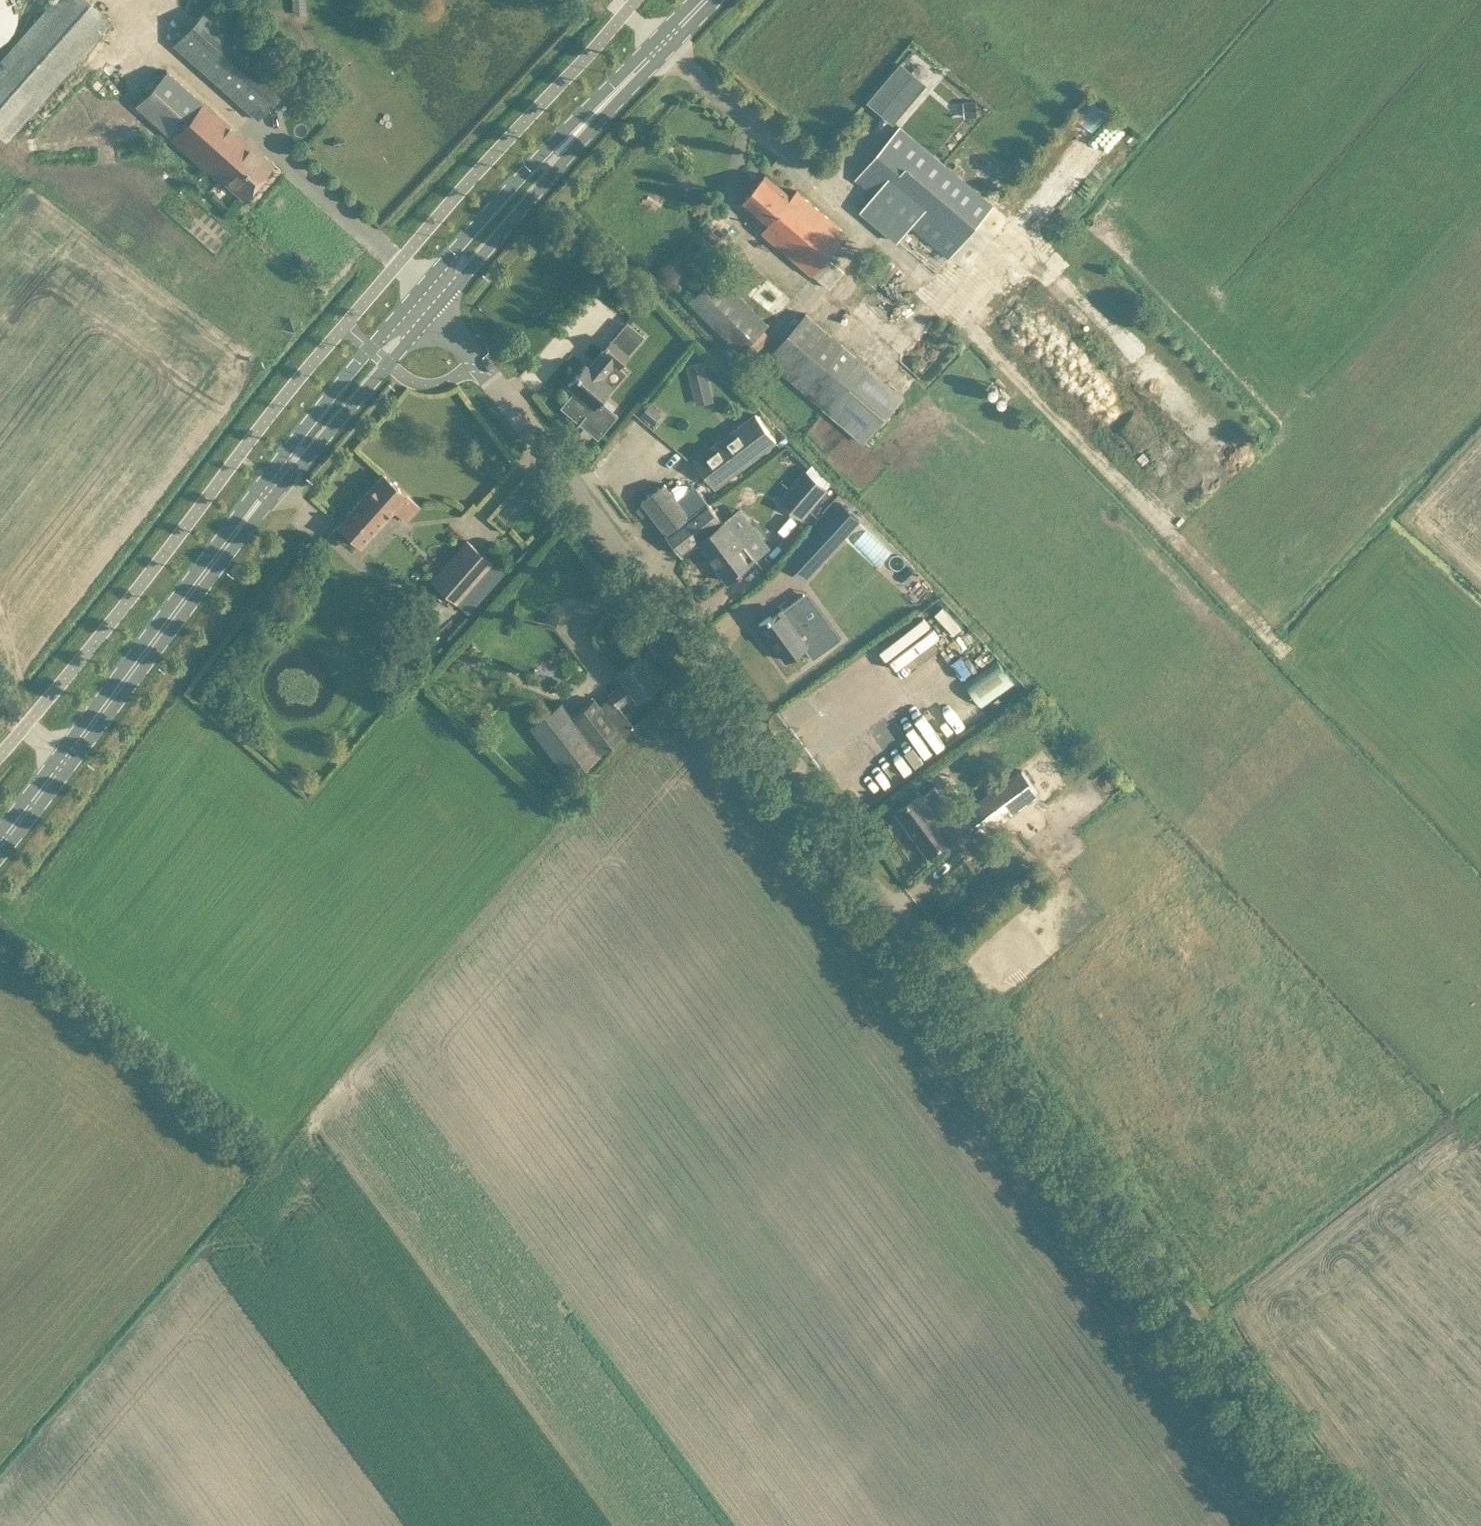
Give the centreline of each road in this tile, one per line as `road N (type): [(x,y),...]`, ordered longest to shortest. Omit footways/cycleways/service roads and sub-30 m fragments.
road 1 (unclassified): [(1352,1525),(923,940),(438,304)]
road 2 (primary): [(0,842),(213,564)]
road 3 (primary): [(422,285),(265,474),(213,564)]
road 4 (primary): [(438,304),(662,41)]
road 5 (primary): [(213,564),(438,304)]
road 6 (primary): [(662,41),(611,80),(422,285)]

